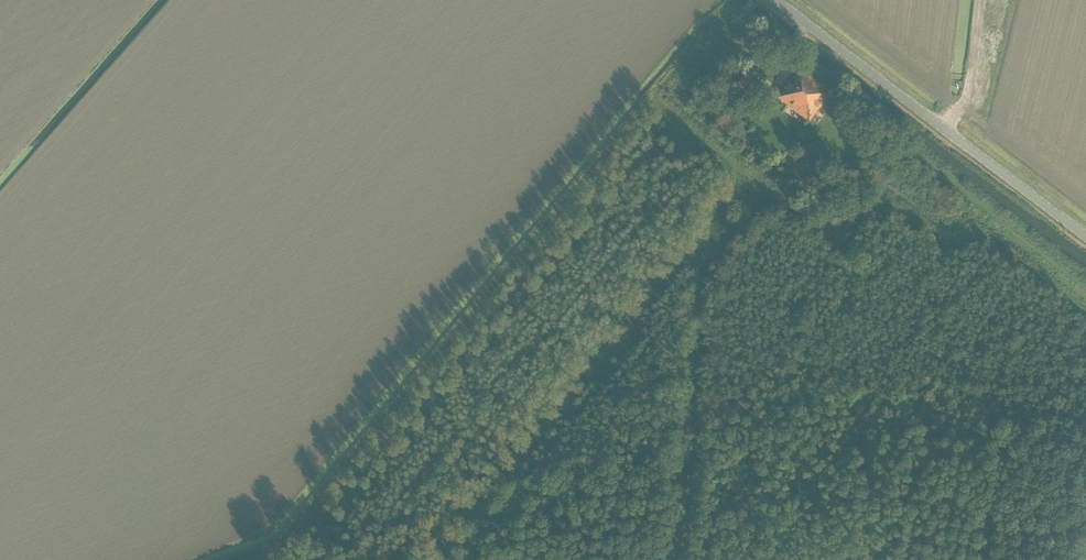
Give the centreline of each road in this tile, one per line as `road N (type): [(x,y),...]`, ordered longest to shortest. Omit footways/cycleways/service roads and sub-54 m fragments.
road 1 (unclassified): [(1085,238),(776,0)]

